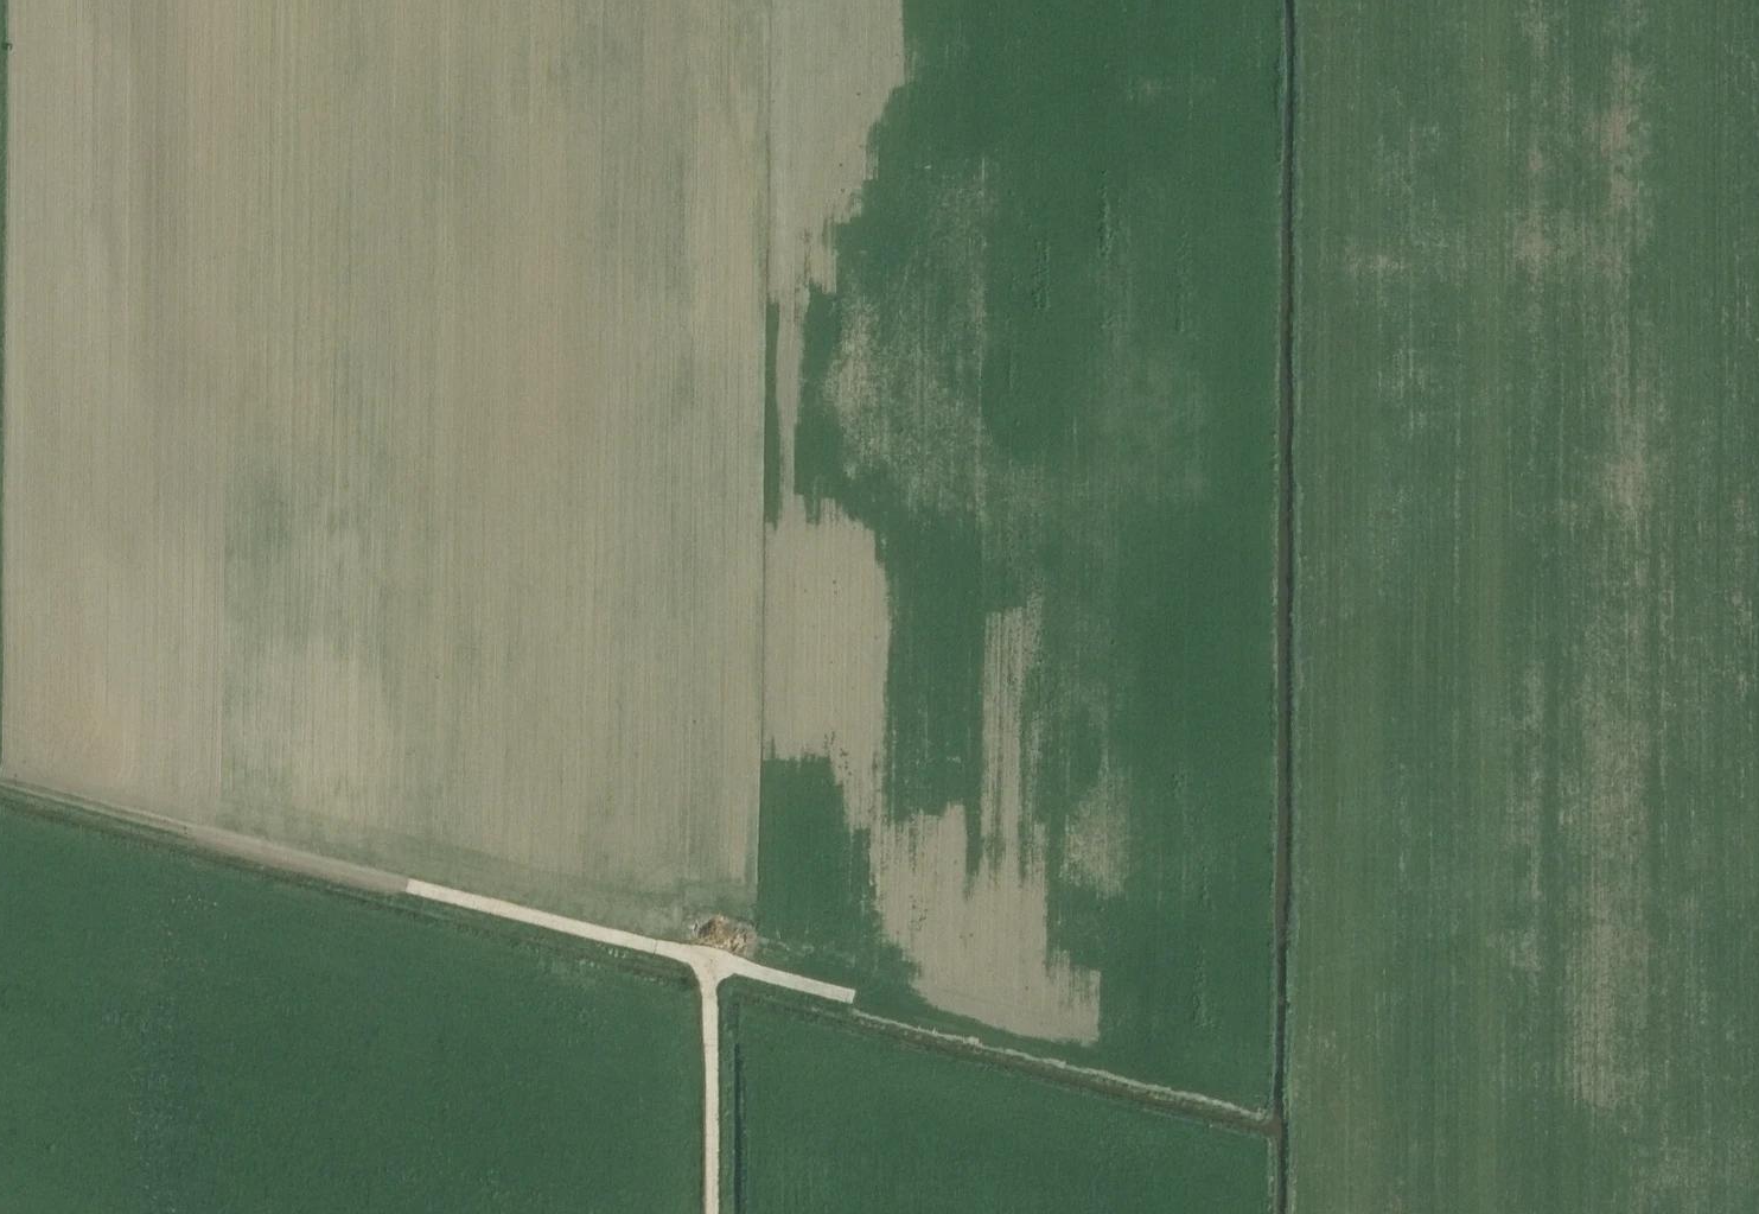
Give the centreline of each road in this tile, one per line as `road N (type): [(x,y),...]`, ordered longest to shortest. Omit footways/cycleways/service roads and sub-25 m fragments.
road 1 (track): [(709,962),(0,781)]
road 2 (track): [(709,1213),(709,962),(843,996)]

